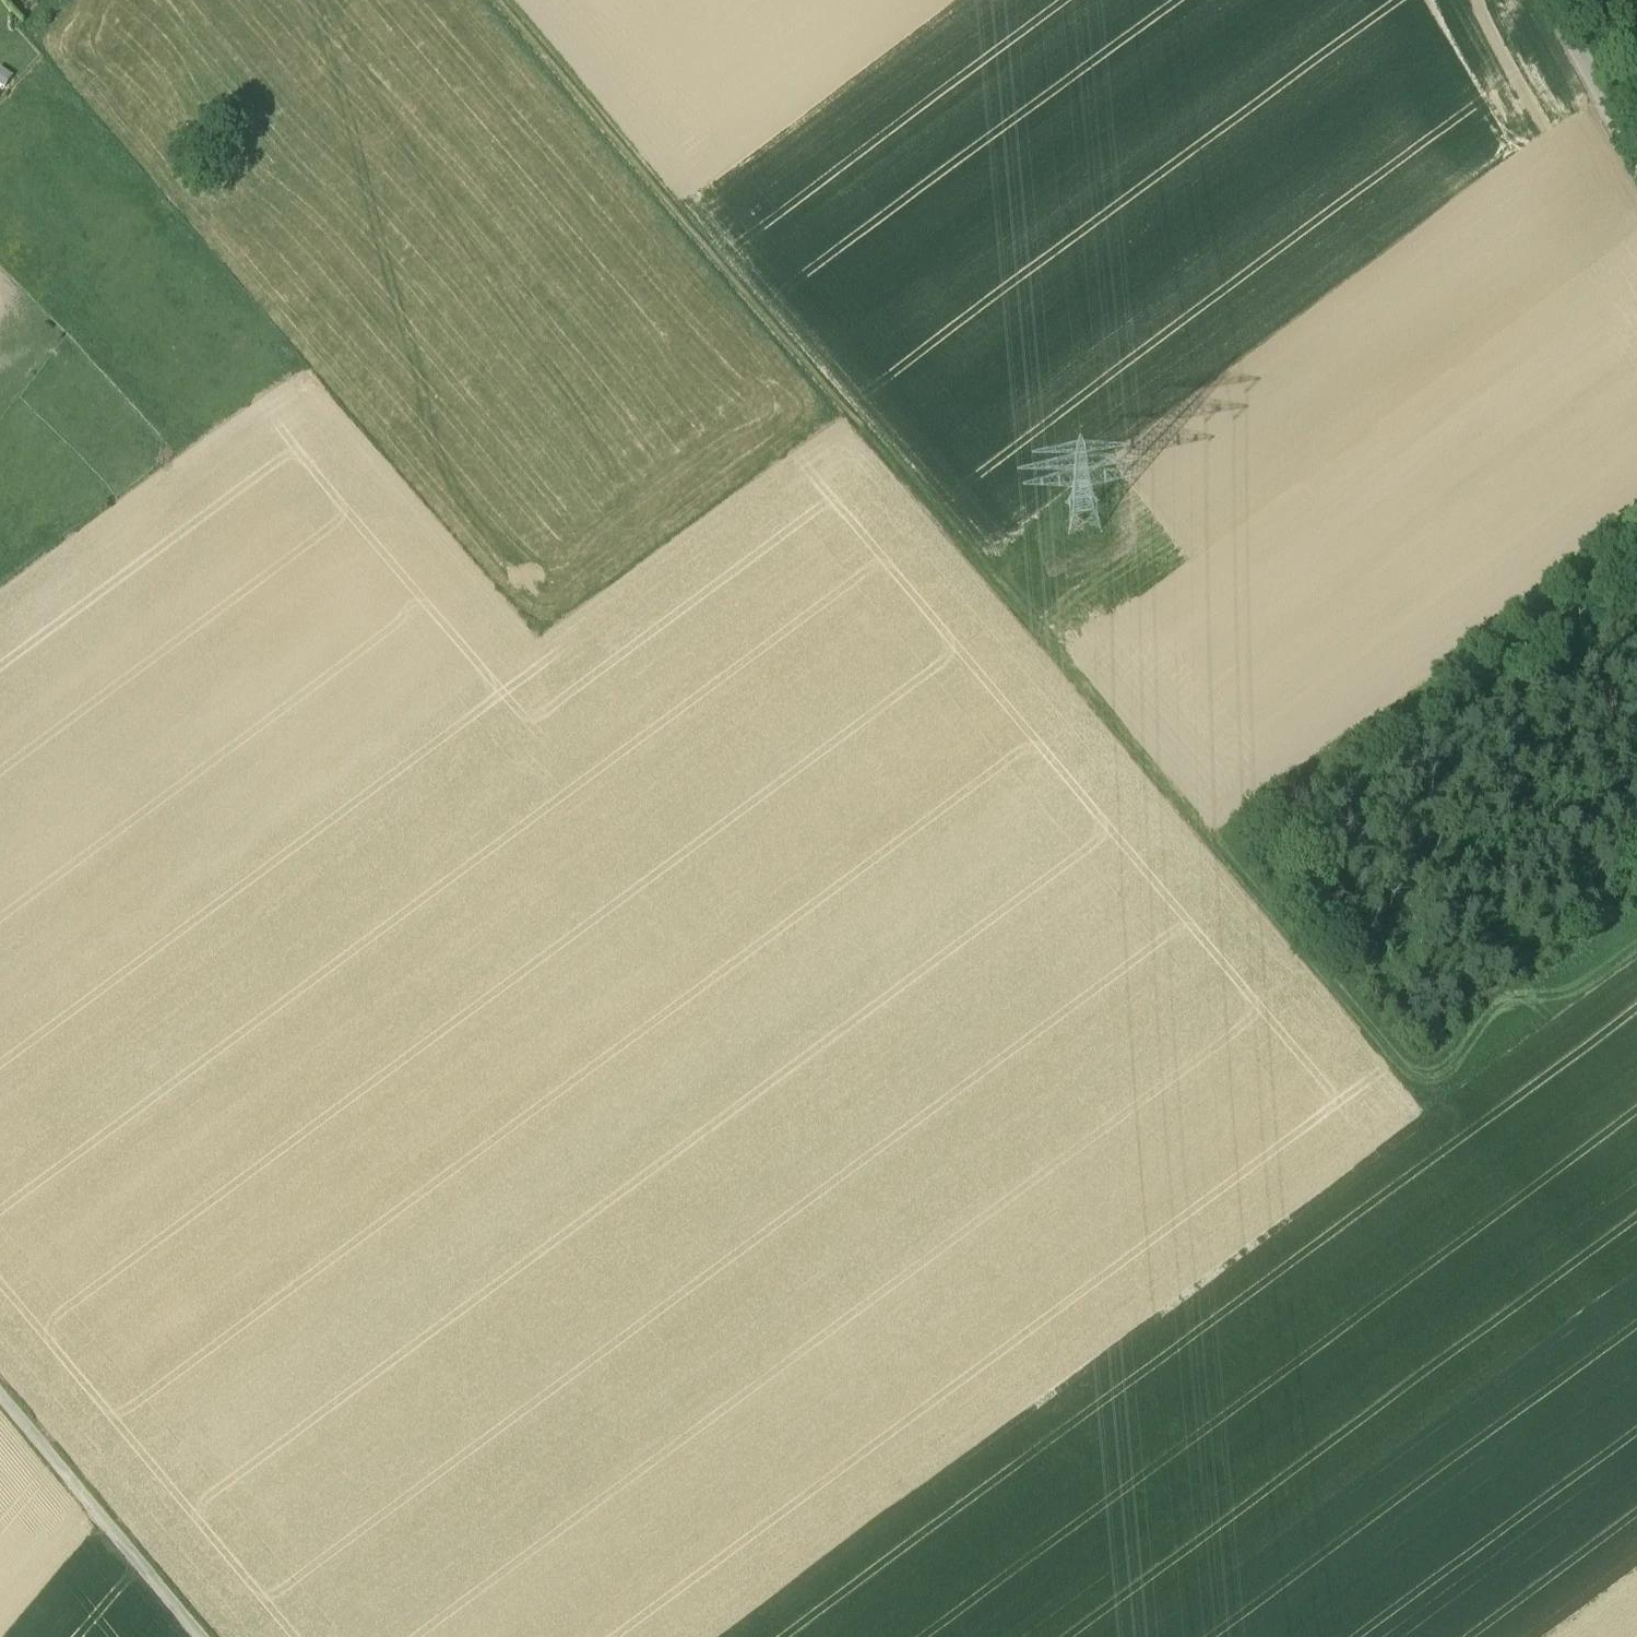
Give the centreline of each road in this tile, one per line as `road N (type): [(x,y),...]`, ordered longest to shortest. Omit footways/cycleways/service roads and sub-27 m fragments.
road 1 (track): [(200,1636),(0,1397)]
road 2 (unclassified): [(1636,135),(1562,0)]

